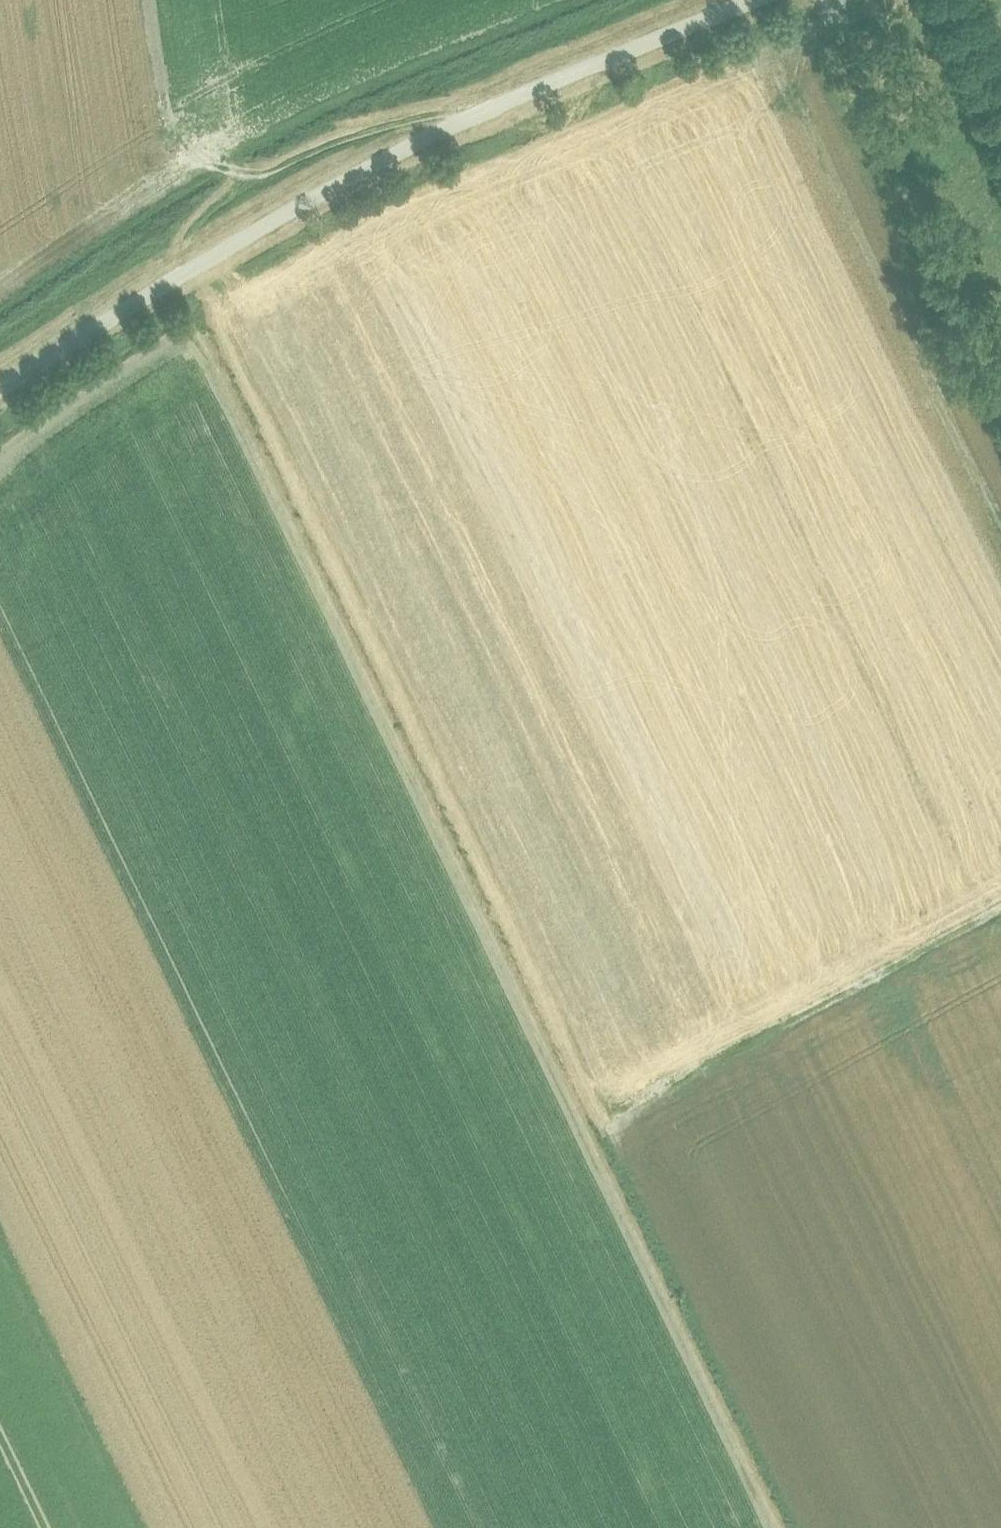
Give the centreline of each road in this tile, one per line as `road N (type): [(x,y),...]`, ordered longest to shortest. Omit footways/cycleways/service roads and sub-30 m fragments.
road 1 (unclassified): [(0,389),(320,192),(441,130),(750,0)]
road 2 (track): [(493,107),(464,105),(365,132),(261,172),(218,164)]

